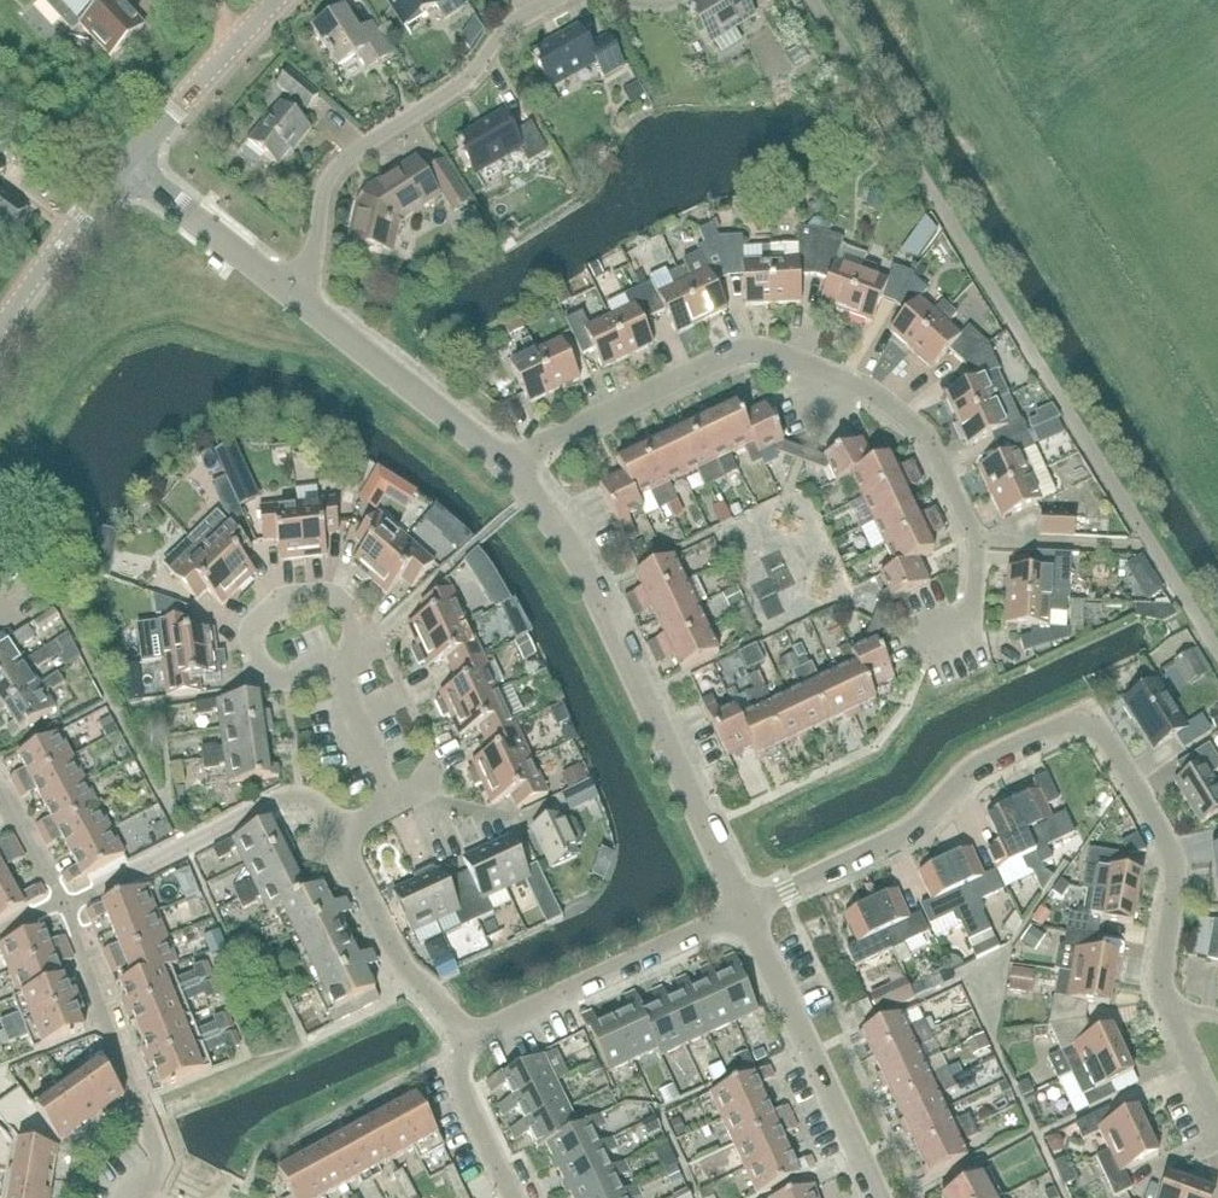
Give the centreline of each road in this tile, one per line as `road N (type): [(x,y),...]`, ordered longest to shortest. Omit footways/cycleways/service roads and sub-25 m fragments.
road 1 (residential): [(920,659),(951,645),(969,616),(980,542),(924,426),(858,384),(761,349),(733,352),(515,462)]
road 2 (residential): [(1168,1009),(1162,978),(1178,868),(1110,734),(1083,720),(973,769),(926,825),(743,911)]
road 3 (residential): [(743,911),(590,583),(515,462)]
road 4 (residential): [(294,290),(317,253),(329,192),(347,166),(458,90),(553,0)]
road 5 (residential): [(880,1197),(743,911)]
road 6 (residential): [(64,905),(274,799),(302,795),(322,808),(334,835)]
road 7 (residential): [(156,1197),(159,1152),(64,905)]
road 8 (residential): [(743,911),(467,1036)]
road 9 (residential): [(344,668),(370,641),(366,621),(344,596),(286,595),(255,625),(266,666),(315,677)]
road 10 (residential): [(515,462),(294,290)]
road 11 (residential): [(334,835),(408,974),(467,1036)]
road 12 (tertiary): [(125,165),(277,0)]
road 13 (residential): [(294,290),(125,165)]
road 14 (tertiary): [(0,328),(125,165)]
road 15 (residential): [(467,1036),(458,1075),(515,1197)]
road 16 (residential): [(405,798),(344,668)]
road 17 (residential): [(64,905),(0,781)]

